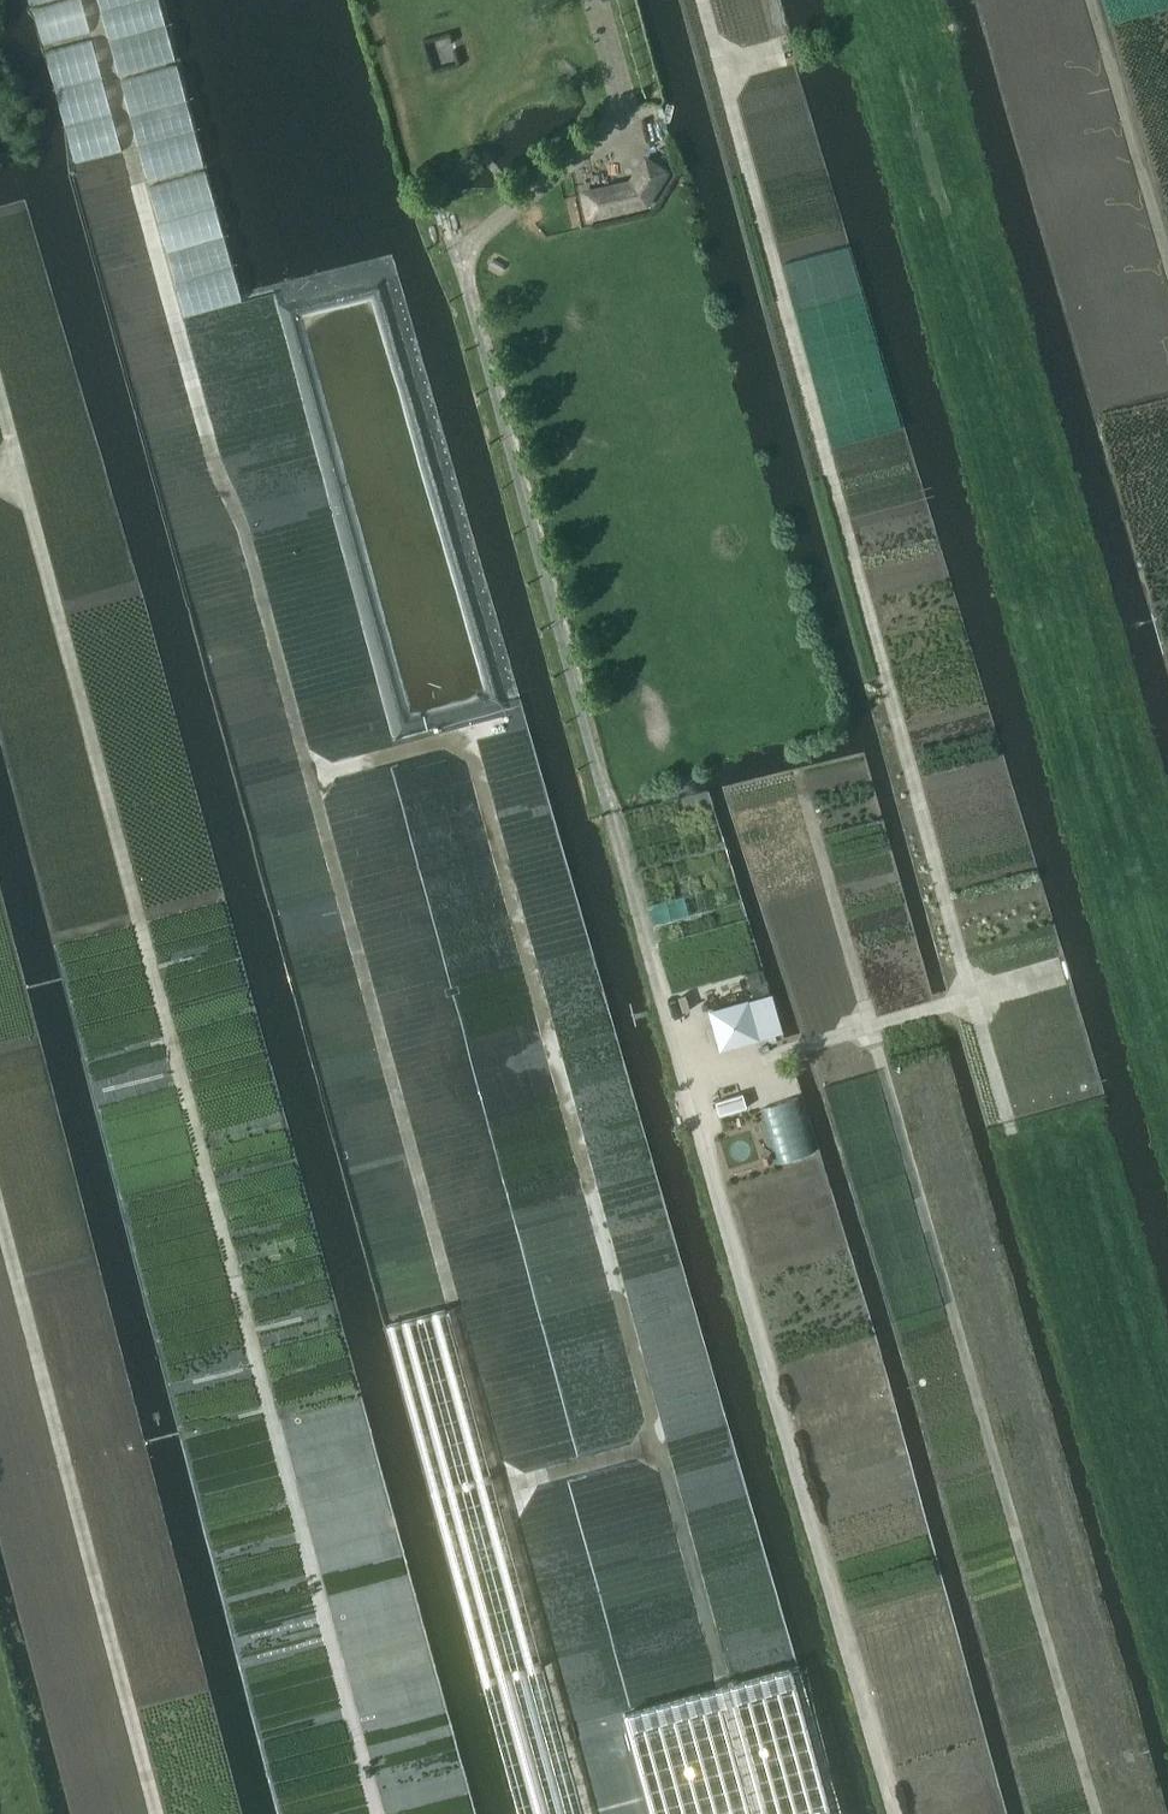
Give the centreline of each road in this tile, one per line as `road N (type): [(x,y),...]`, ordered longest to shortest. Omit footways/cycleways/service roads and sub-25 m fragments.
road 1 (track): [(1086,1813),(797,789)]

